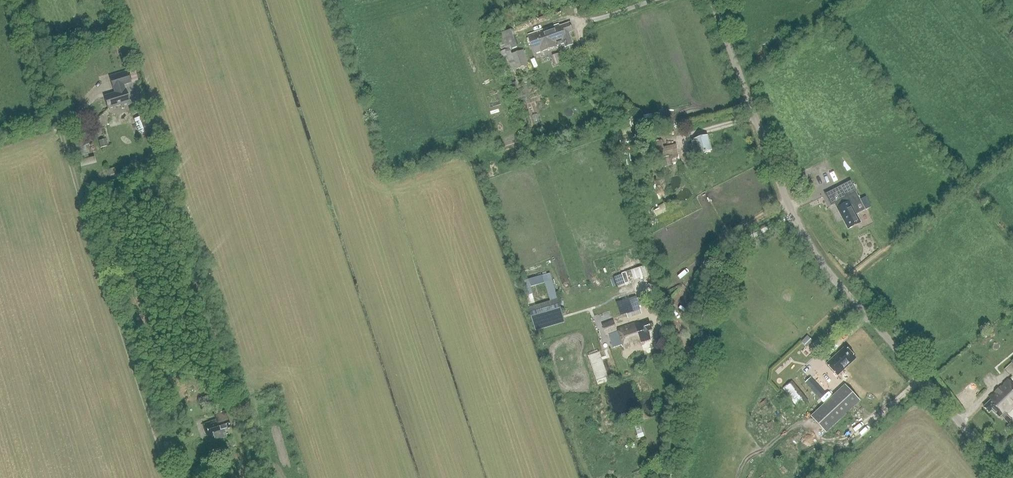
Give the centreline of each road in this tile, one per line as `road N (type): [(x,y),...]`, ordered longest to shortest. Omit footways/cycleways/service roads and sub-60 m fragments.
road 1 (unclassified): [(1006,477),(790,213),(710,0)]
road 2 (track): [(169,477),(21,0)]
road 3 (track): [(785,203),(652,292)]

